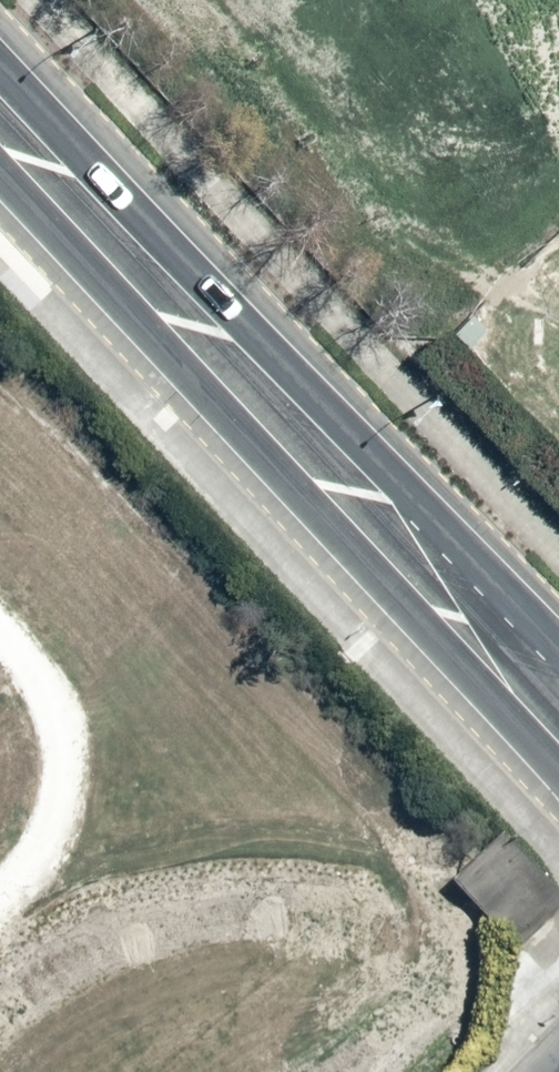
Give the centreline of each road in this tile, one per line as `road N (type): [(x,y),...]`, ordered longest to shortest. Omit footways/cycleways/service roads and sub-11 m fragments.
road 1 (secondary): [(0,57),(403,485),(558,679)]
road 2 (secondary): [(558,771),(0,168)]

